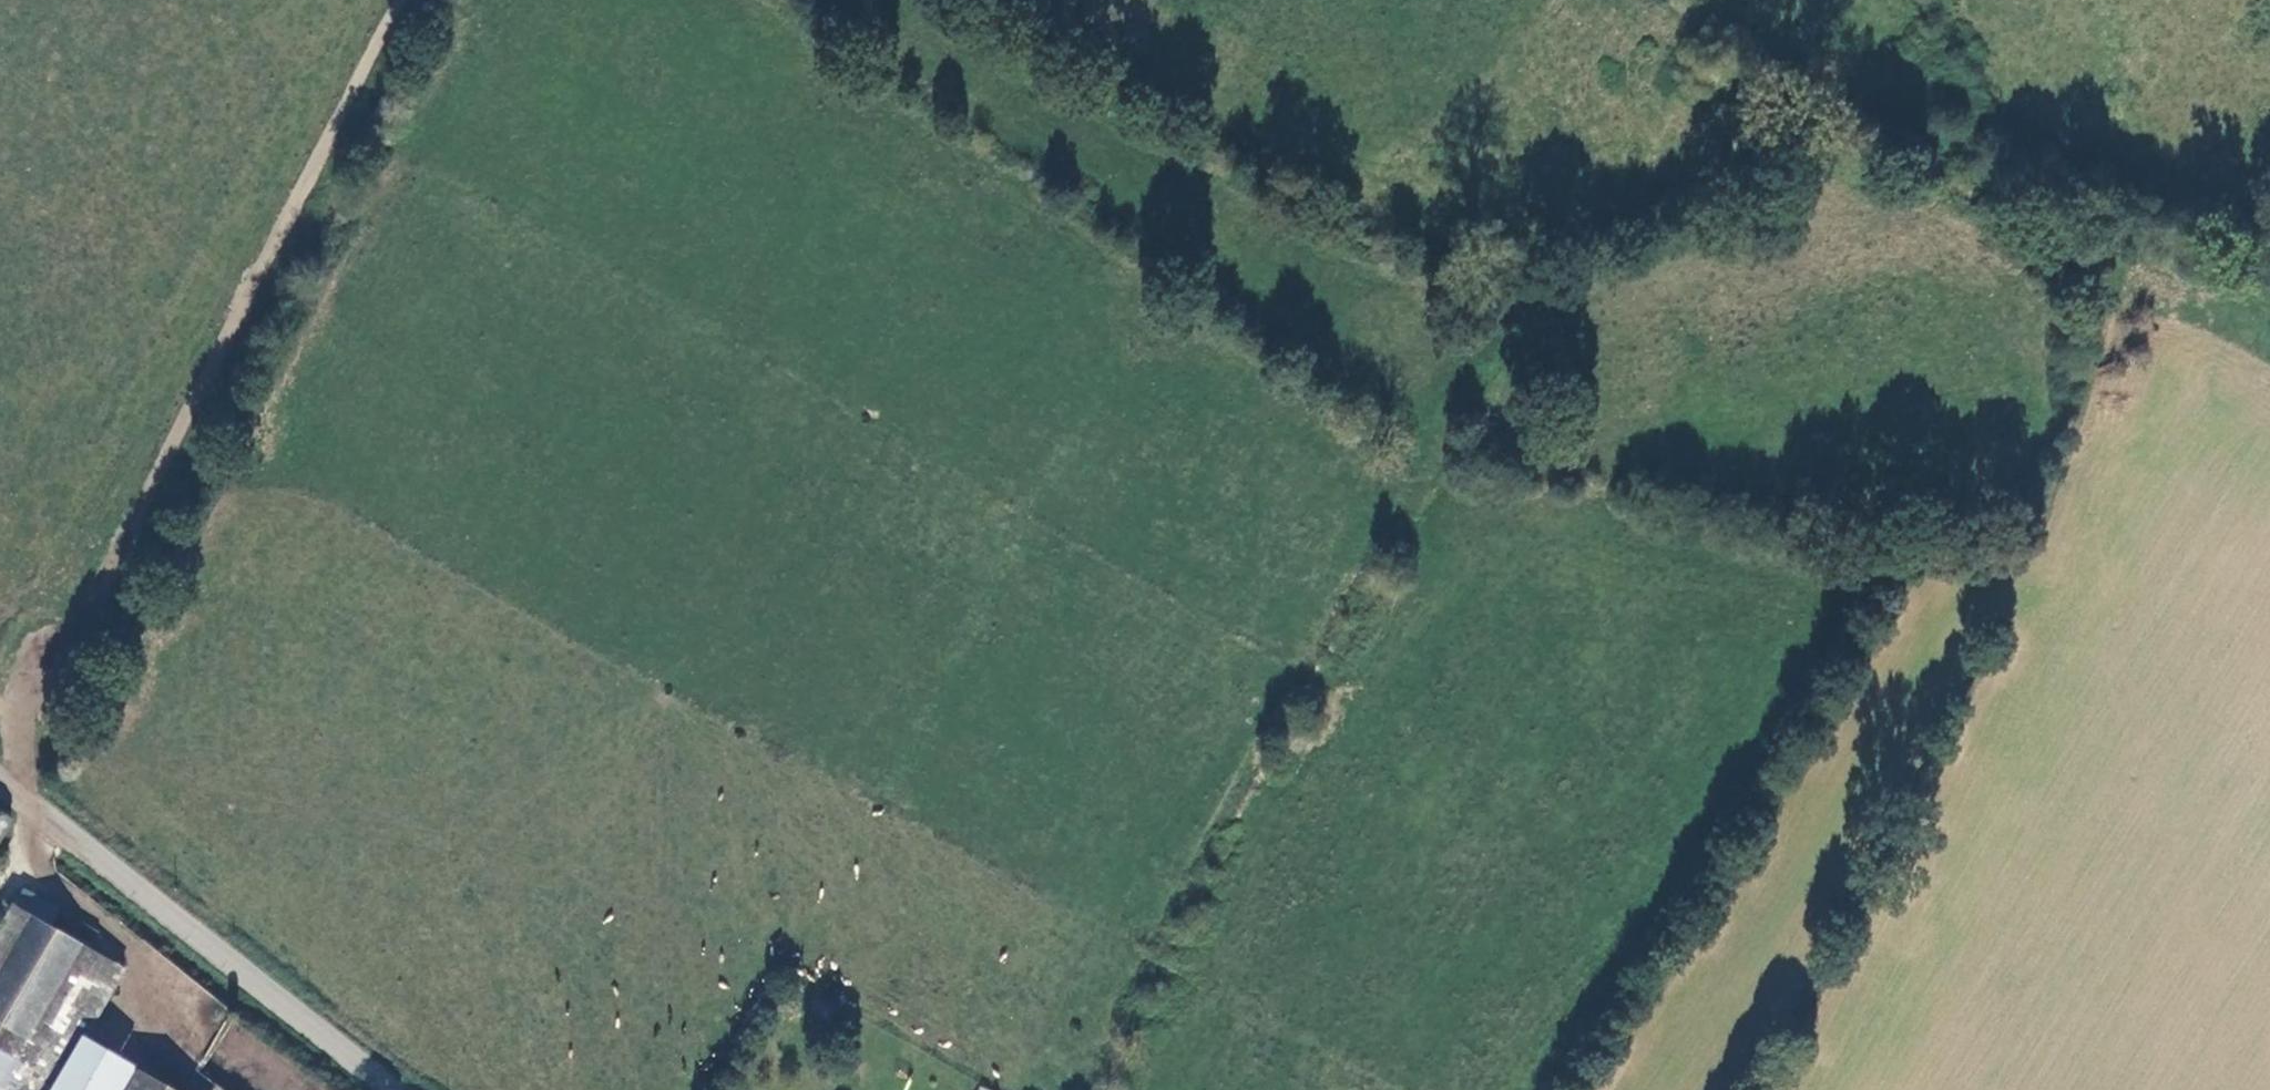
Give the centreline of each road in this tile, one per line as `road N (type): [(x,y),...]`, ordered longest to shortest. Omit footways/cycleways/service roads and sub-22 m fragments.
road 1 (unclassified): [(388,1089),(0,784)]

